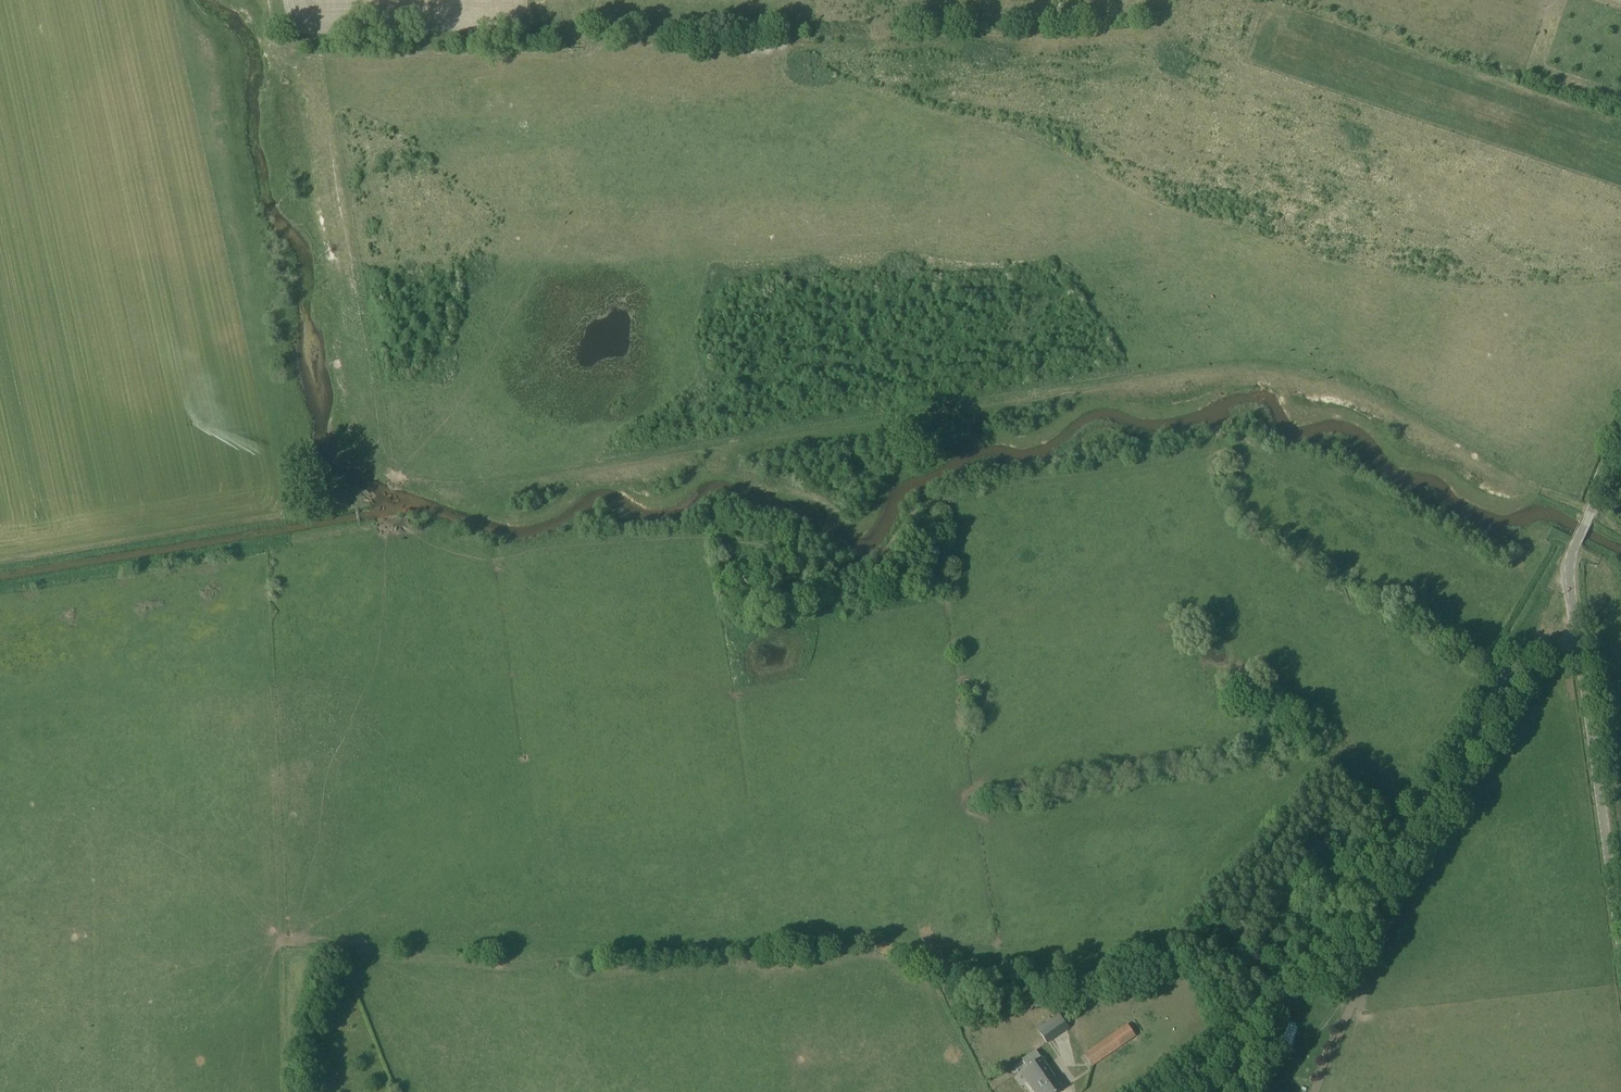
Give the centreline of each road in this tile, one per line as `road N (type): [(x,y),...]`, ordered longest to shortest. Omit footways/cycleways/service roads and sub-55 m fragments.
road 1 (unclassified): [(1162,1091),(1237,1039),(1274,1001),(1437,784),(1505,675),(1521,659),(1578,641)]
road 2 (track): [(0,563),(287,515),(347,489)]
road 3 (tertiary): [(1620,946),(1578,641)]
road 4 (tertiary): [(1578,641),(1570,559),(1620,434)]

